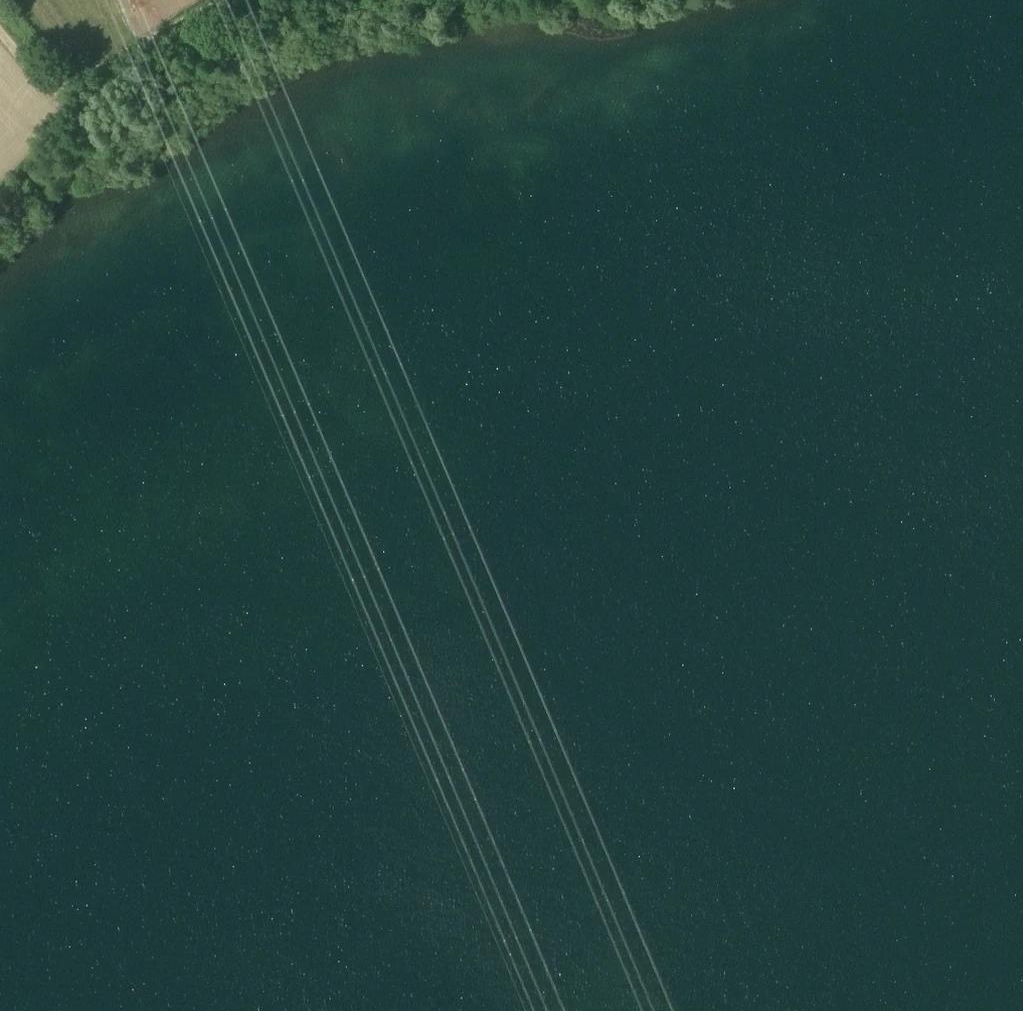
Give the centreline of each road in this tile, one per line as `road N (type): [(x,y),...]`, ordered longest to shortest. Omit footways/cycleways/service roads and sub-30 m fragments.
road 1 (track): [(227,0),(75,91),(57,87),(0,28)]

